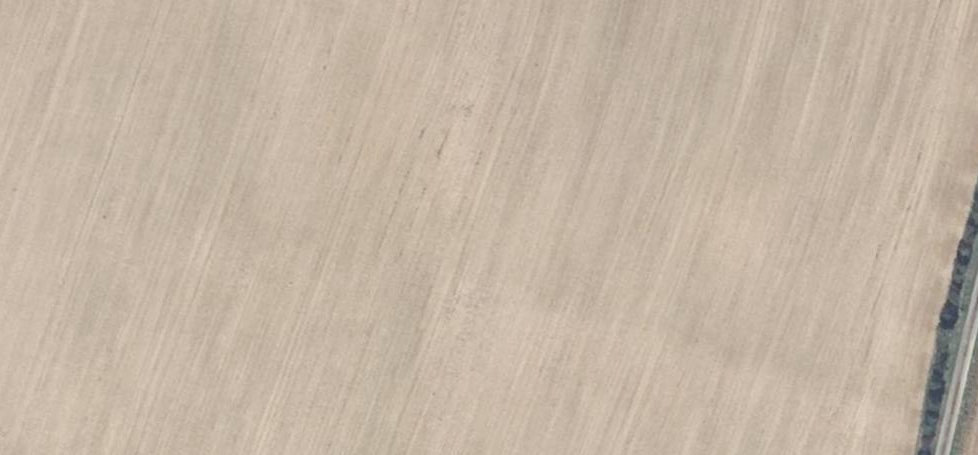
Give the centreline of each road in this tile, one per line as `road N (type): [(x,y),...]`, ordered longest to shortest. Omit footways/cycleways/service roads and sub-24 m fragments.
road 1 (unclassified): [(977,313),(942,454)]

